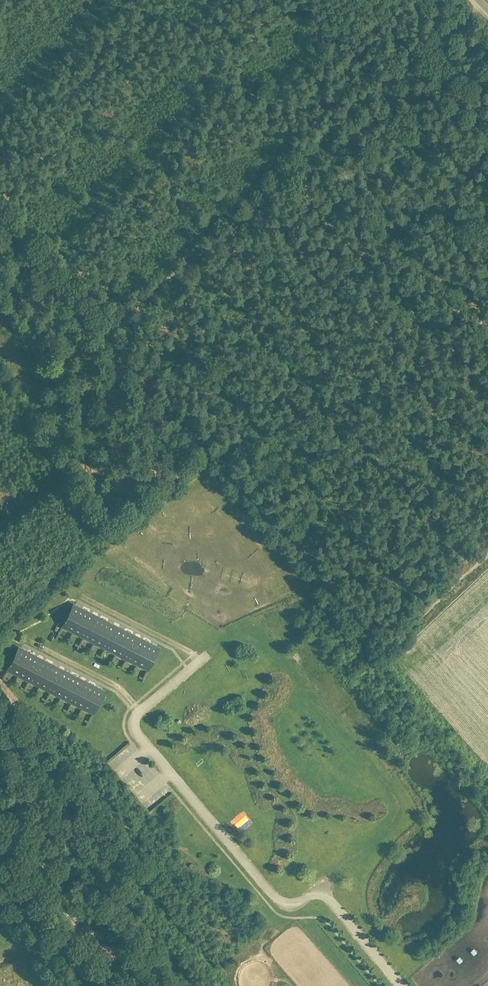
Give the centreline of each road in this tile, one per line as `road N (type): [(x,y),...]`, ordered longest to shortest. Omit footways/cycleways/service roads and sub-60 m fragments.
road 1 (track): [(487,446),(262,201),(307,154),(159,0)]
road 2 (track): [(320,889),(393,821),(397,798),(258,635),(239,632),(209,653)]
road 3 (track): [(0,737),(35,790),(62,897),(133,985)]
road 4 (track): [(22,641),(118,687),(140,712)]
road 5 (track): [(80,598),(199,662)]

